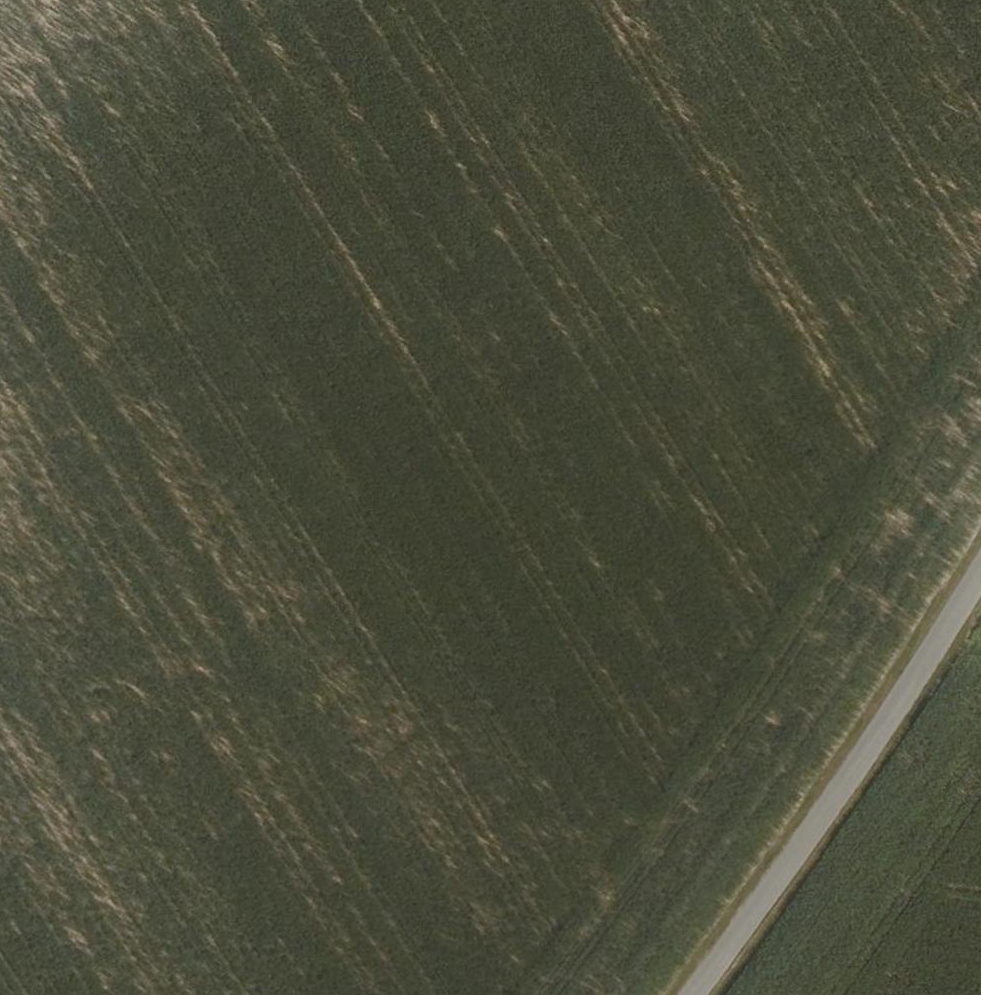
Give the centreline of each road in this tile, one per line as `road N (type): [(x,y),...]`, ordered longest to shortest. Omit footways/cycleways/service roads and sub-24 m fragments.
road 1 (unclassified): [(692,994),(980,570)]

